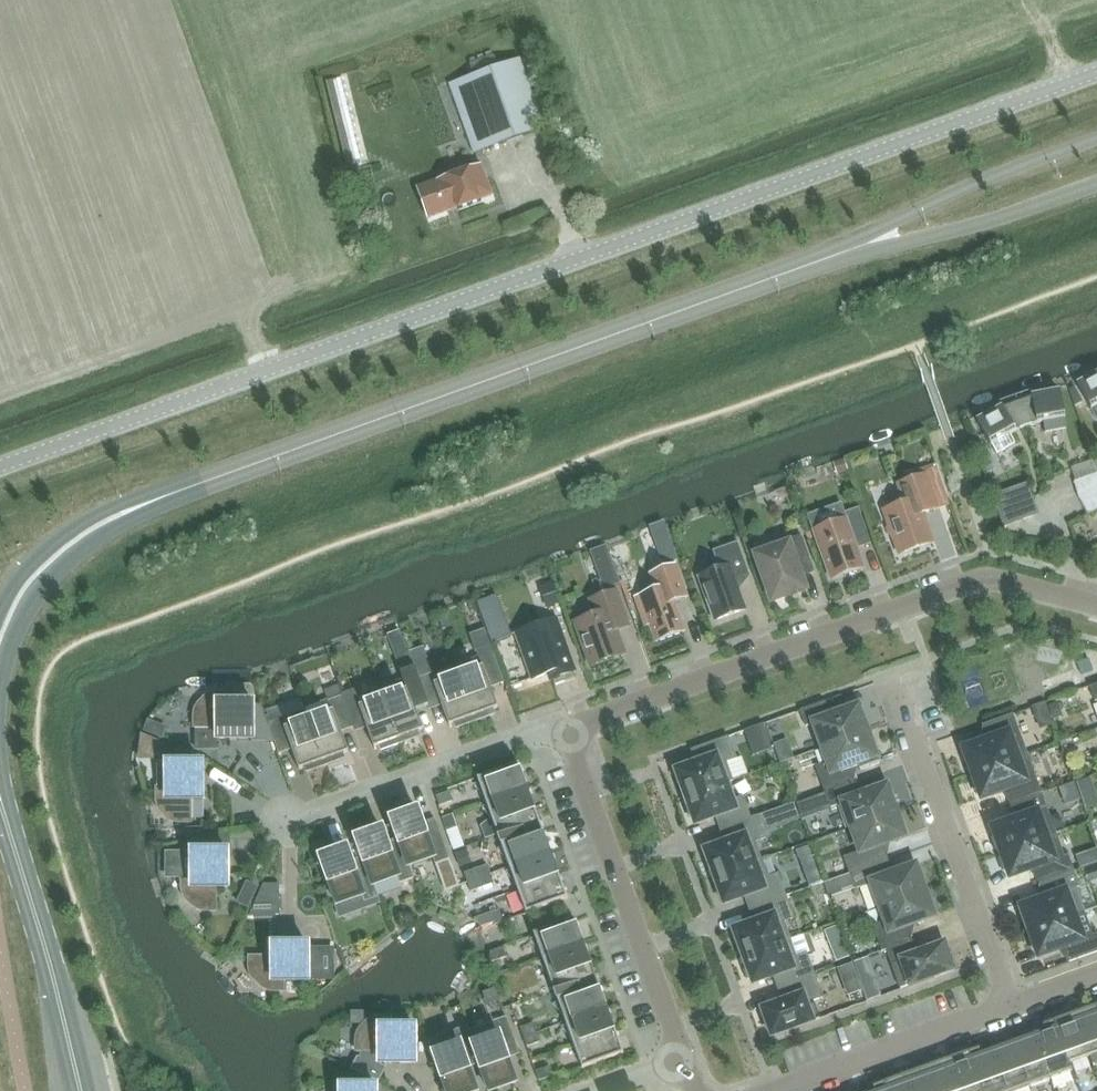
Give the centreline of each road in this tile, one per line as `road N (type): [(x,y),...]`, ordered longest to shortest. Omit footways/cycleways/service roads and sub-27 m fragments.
road 1 (unclassified): [(0,468),(1096,72)]
road 2 (tertiary): [(808,264),(126,513),(72,541),(36,572),(0,638)]
road 3 (residential): [(570,733),(992,576),(1096,606)]
road 4 (residential): [(683,1061),(570,733)]
road 5 (residential): [(1011,1005),(896,691)]
road 6 (residential): [(266,824),(512,737),(570,733)]
road 7 (tertiary): [(1096,140),(971,186),(808,264)]
road 8 (tertiary): [(0,799),(81,1090)]
road 9 (tertiary): [(808,264),(986,223),(1096,184)]
road 10 (residential): [(780,1090),(1011,1005)]

